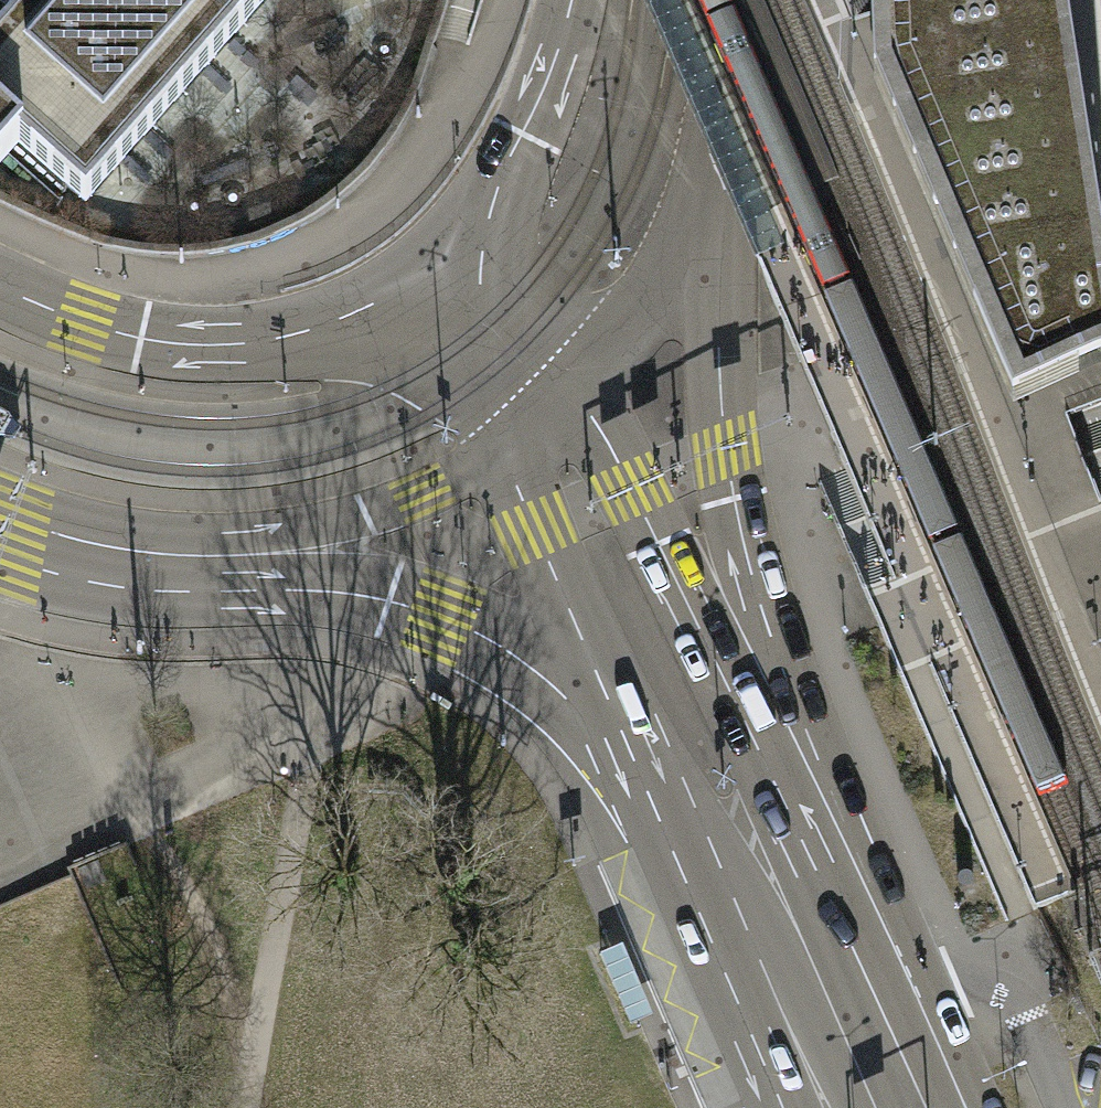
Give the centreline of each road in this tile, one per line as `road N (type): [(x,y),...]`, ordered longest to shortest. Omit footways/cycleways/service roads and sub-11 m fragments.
road 1 (primary): [(971,1107),(967,1062),(789,678),(750,571),(724,445),(713,171)]
road 2 (secondary): [(959,1107),(935,1080),(864,930),(818,874),(630,483),(574,400)]
road 3 (track): [(245,1107),(316,714),(418,671)]
road 4 (secondary): [(427,269),(371,301),(248,338),(133,335),(82,324),(0,286)]
road 5 (primary): [(610,708),(783,1107)]
road 6 (secondary): [(217,561),(342,582),(438,611),(610,708)]
road 7 (primary): [(574,0),(531,128),(465,232),(427,269)]
road 8 (secondary): [(217,561),(368,518),(496,457)]
road 9 (primary): [(496,457),(610,708)]
road 10 (secondary): [(574,400),(634,319),(713,171)]
road 11 (secondary): [(0,531),(146,565),(217,561)]
road 12 (primary): [(427,269),(456,370),(496,457)]
road 13 (secondary): [(574,400),(427,269)]
road 14 (primary): [(713,171),(721,0)]

